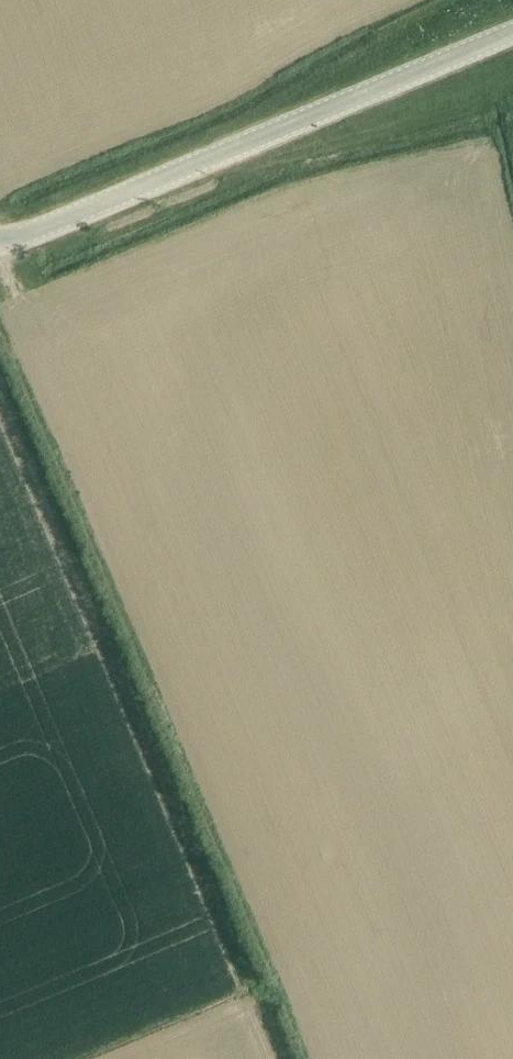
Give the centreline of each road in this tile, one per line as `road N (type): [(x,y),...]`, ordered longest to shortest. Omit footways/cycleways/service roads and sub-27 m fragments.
road 1 (unclassified): [(512,32),(0,249)]

